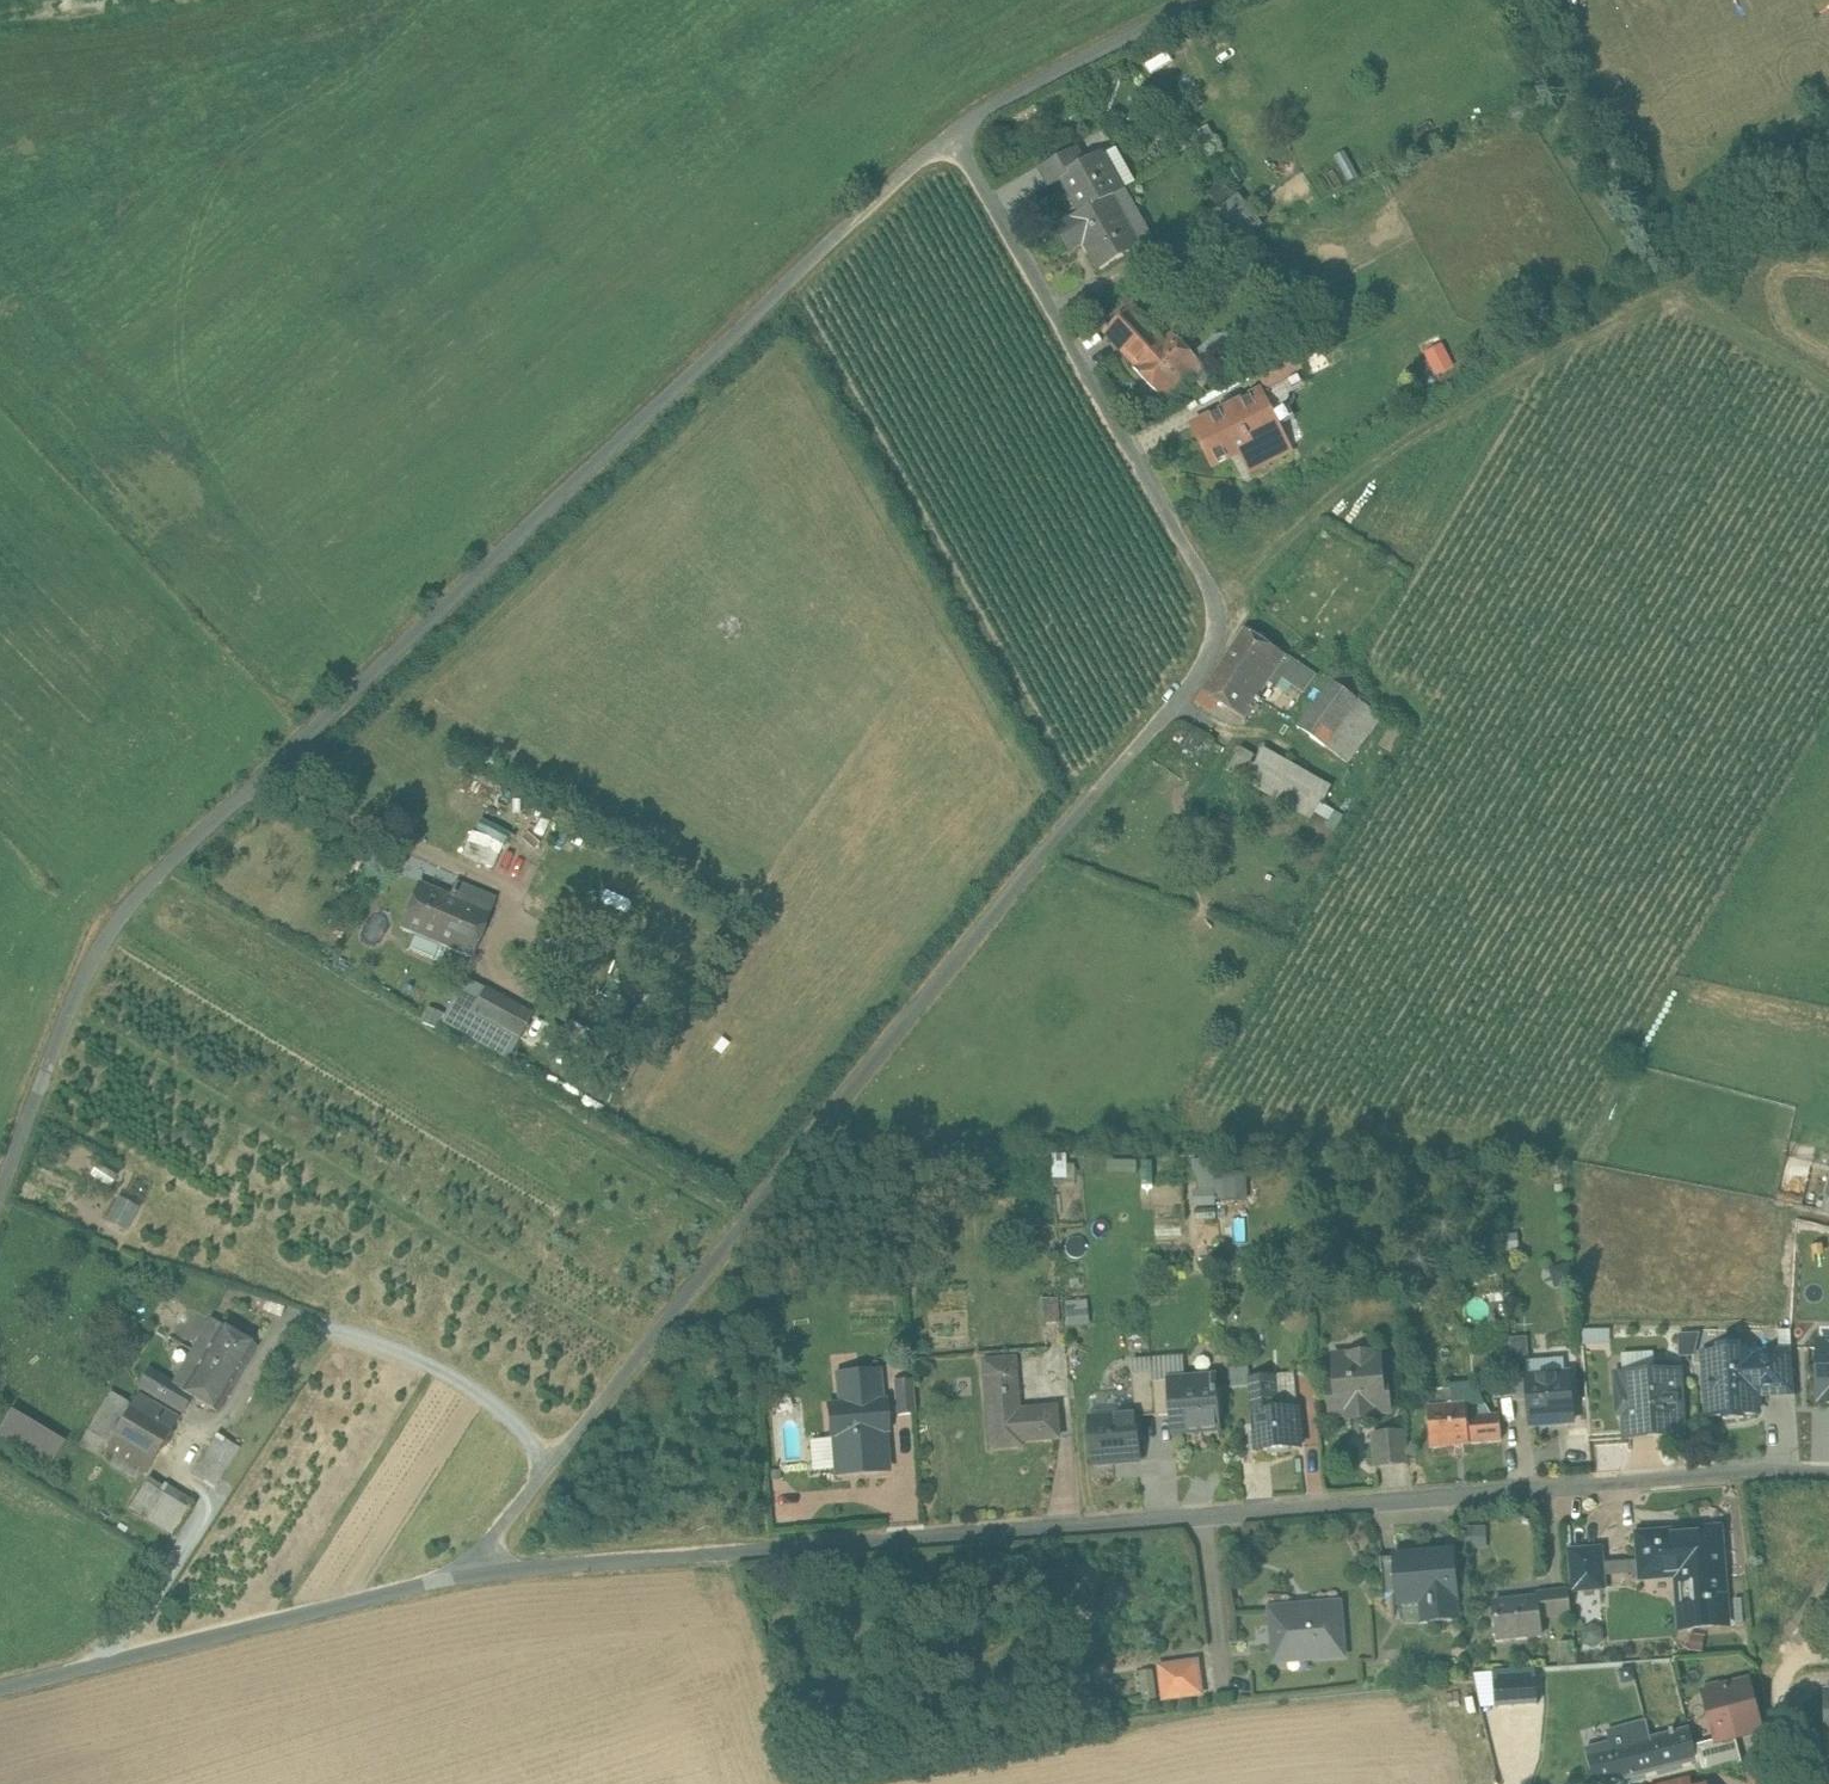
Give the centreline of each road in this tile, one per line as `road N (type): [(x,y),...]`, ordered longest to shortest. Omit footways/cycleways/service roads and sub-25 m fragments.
road 1 (residential): [(480,1571),(491,1537),(1210,655),(1220,626),(1215,598),(954,130)]
road 2 (unclassified): [(954,130),(246,784),(118,917),(85,975),(0,1192)]
road 3 (residential): [(480,1571),(1746,1467),(1828,1470)]
road 4 (residential): [(0,1691),(480,1571)]
road 5 (unclassified): [(1209,0),(954,130)]
road 6 (residential): [(1828,1660),(1768,1661),(1801,1783)]

